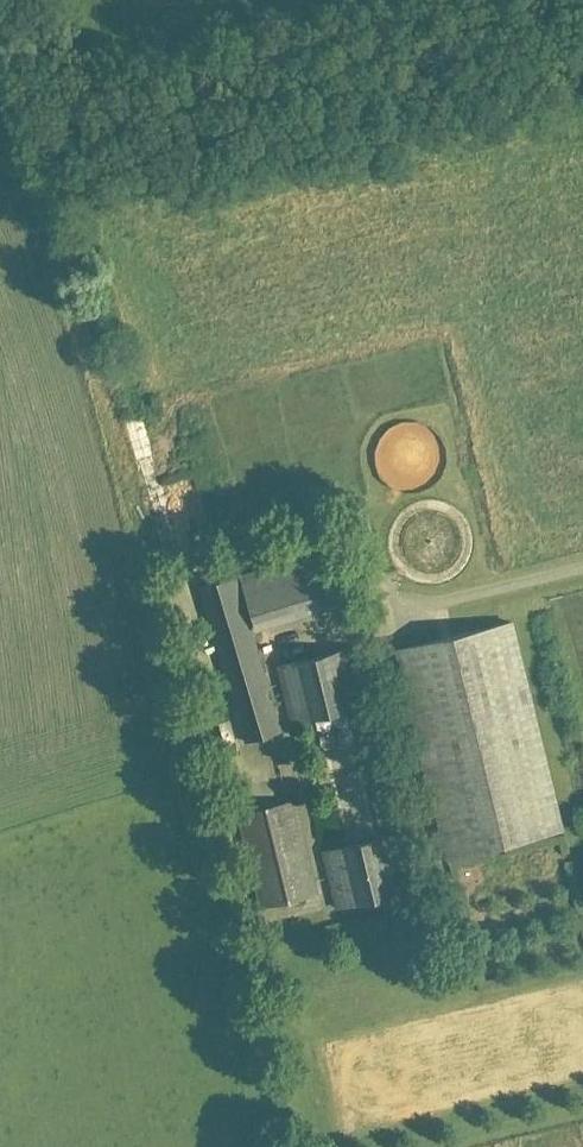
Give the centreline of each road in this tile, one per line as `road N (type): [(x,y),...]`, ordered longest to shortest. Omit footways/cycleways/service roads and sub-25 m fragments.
road 1 (unclassified): [(379,608),(582,559)]

